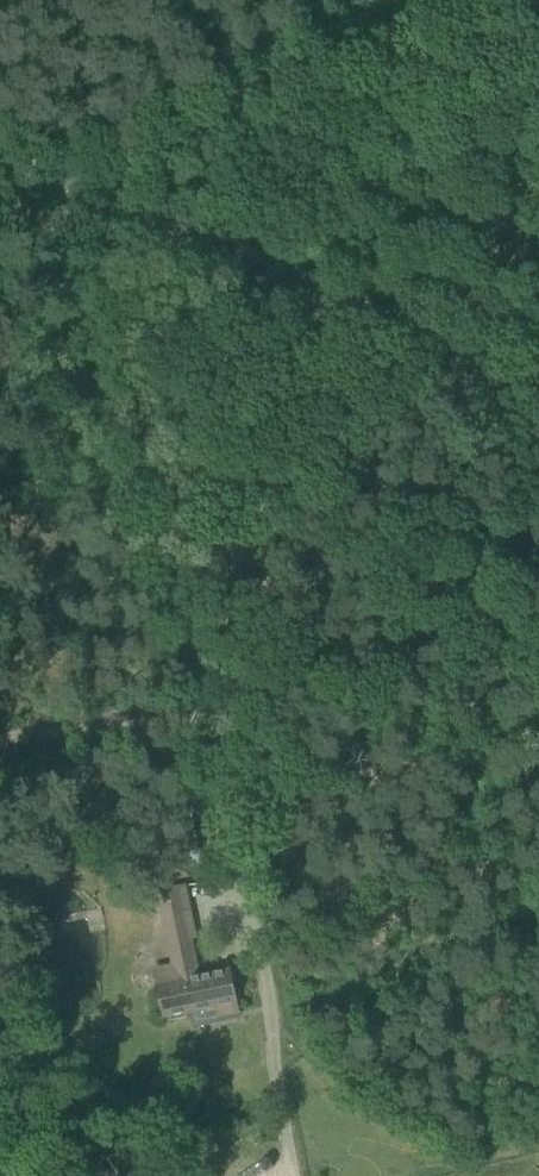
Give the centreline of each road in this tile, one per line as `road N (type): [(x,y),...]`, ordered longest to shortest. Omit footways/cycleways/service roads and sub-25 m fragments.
road 1 (tertiary): [(538,390),(0,158)]
road 2 (track): [(538,724),(208,712),(0,741)]
road 3 (track): [(477,0),(248,96),(135,161),(106,203)]
road 4 (unclassified): [(296,1175),(243,870)]

